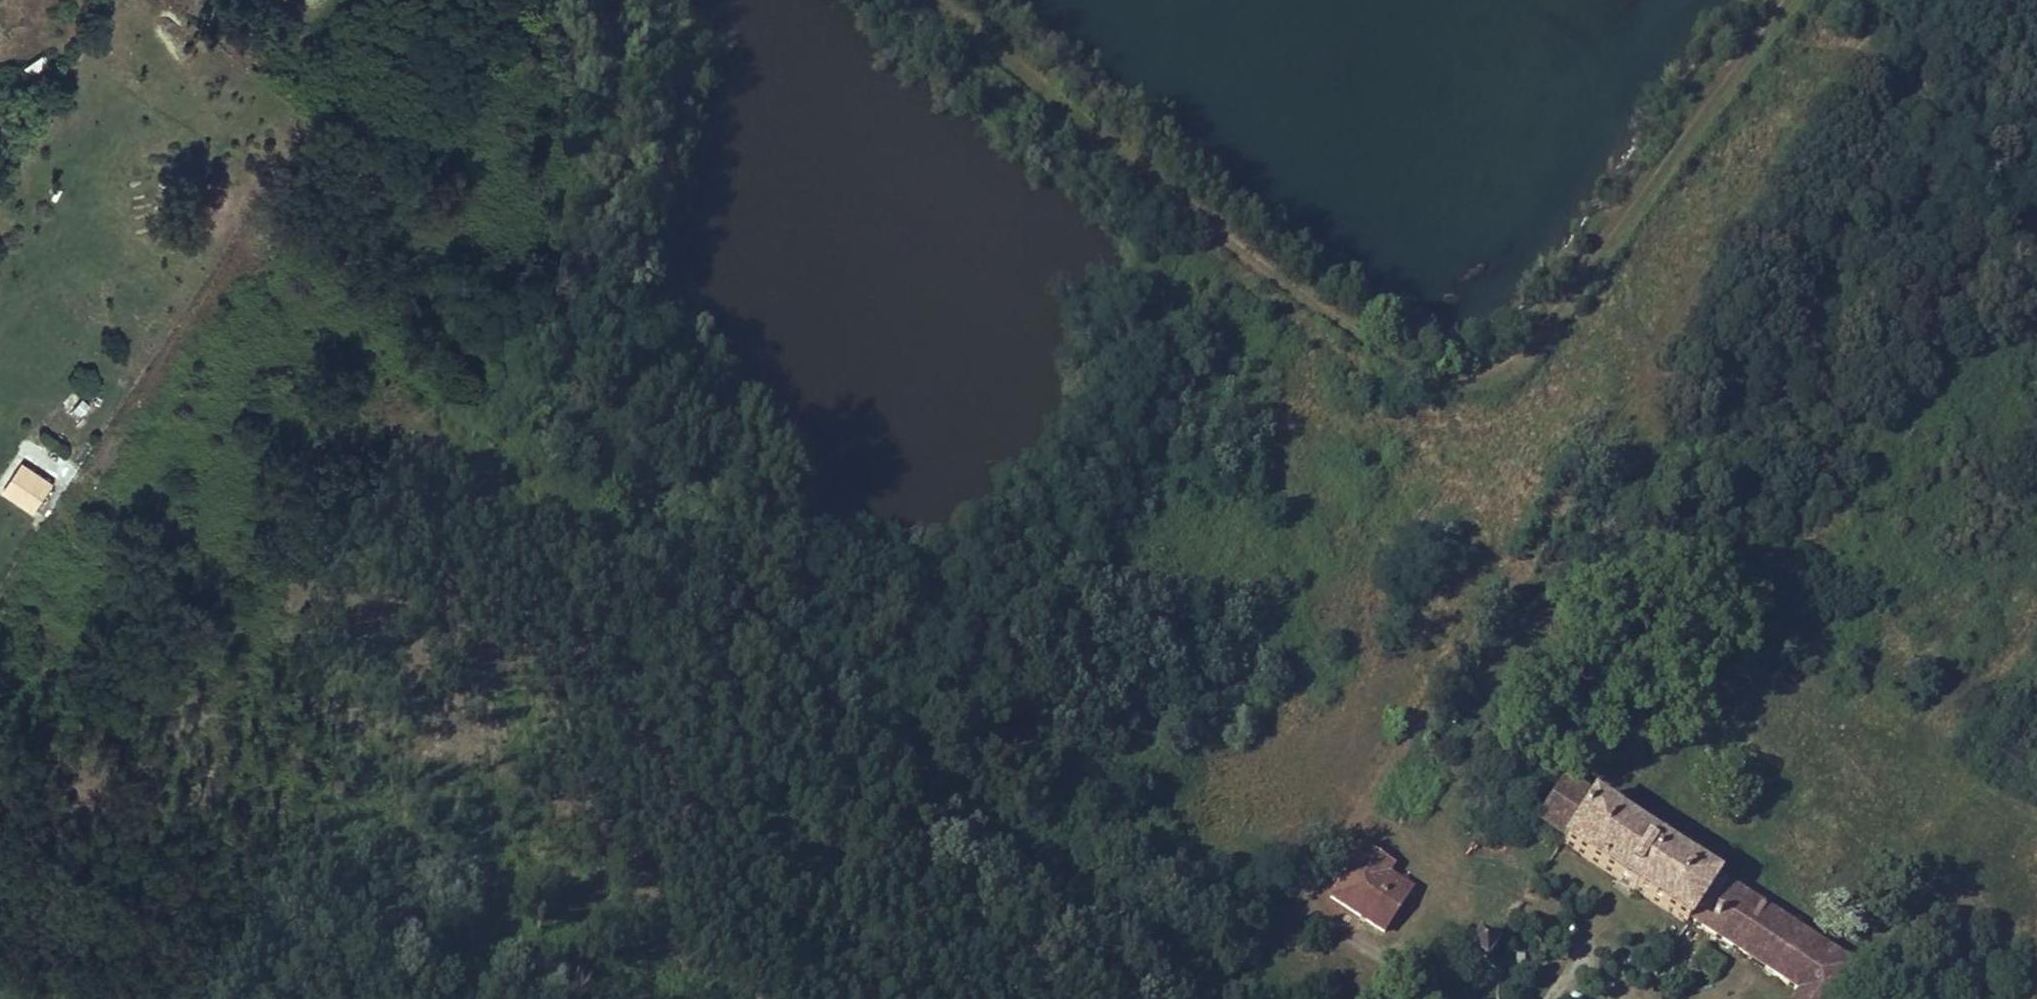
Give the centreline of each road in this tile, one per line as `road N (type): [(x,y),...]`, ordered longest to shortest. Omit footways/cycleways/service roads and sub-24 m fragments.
road 1 (track): [(1779,0),(1531,360),(1456,387),(1347,347),(958,0)]

